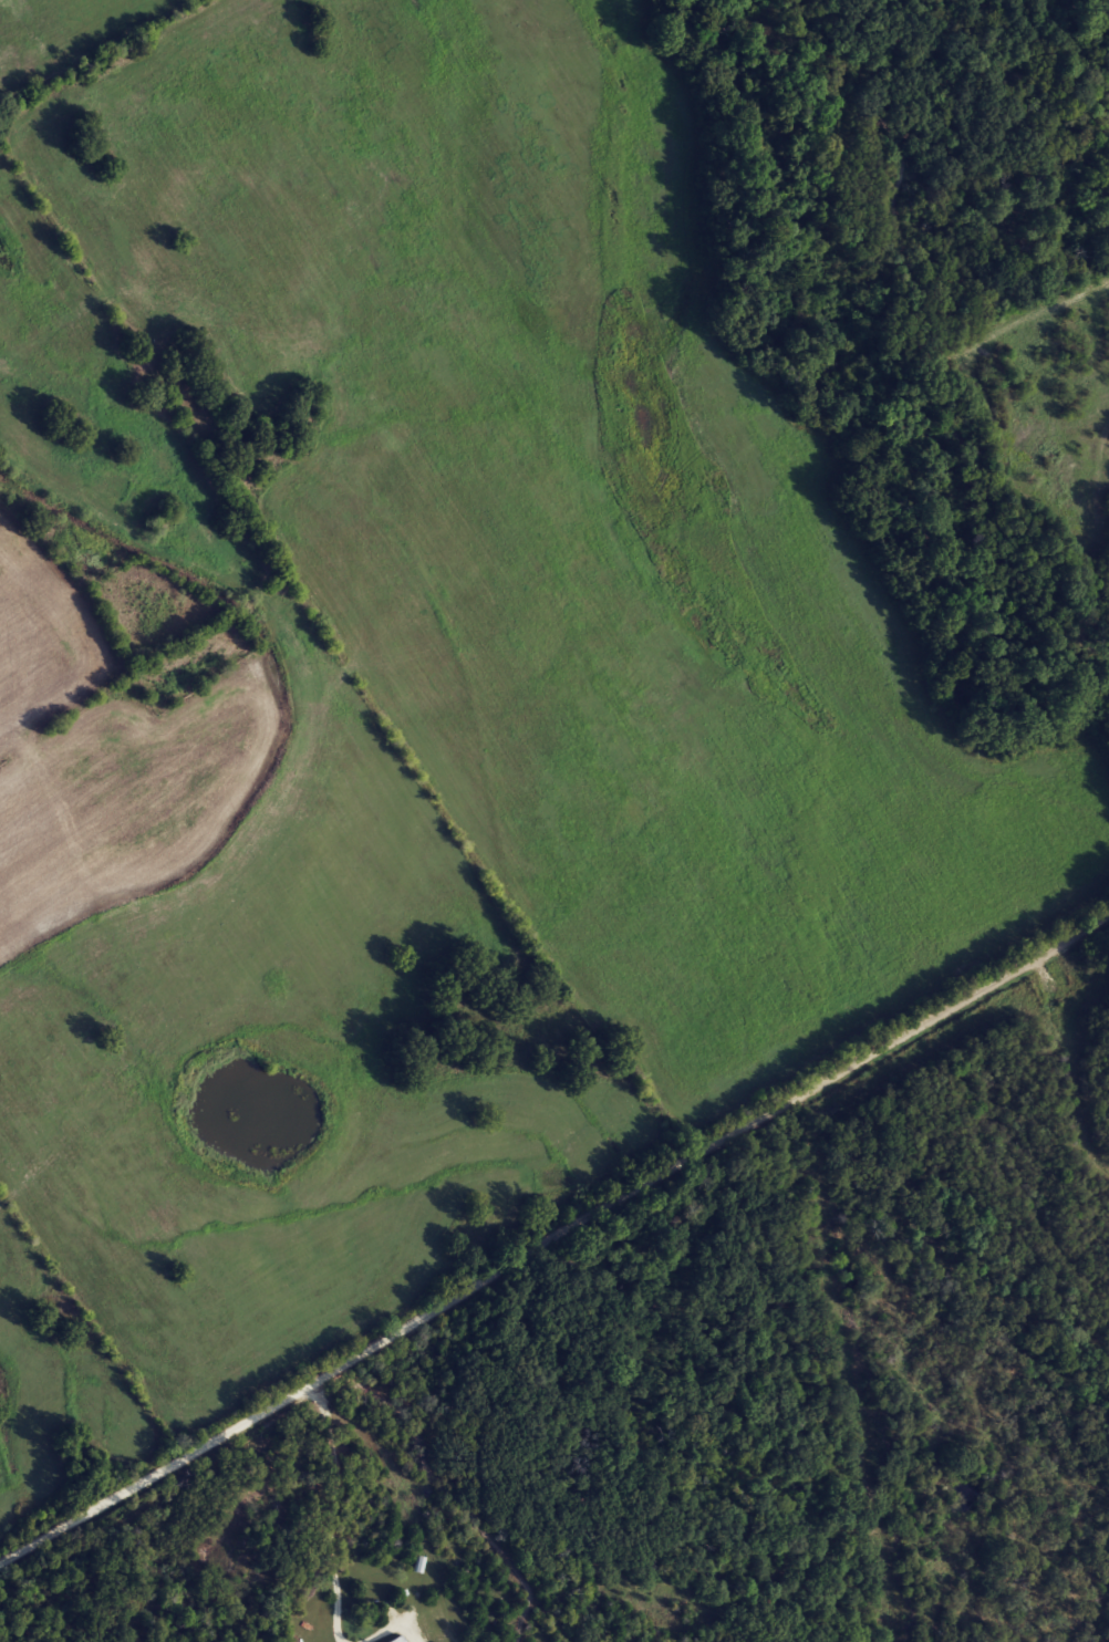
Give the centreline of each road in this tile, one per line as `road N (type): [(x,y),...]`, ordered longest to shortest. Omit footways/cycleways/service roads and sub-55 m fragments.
road 1 (residential): [(0,1561),(909,1027)]
road 2 (residential): [(909,1027),(1108,912)]

